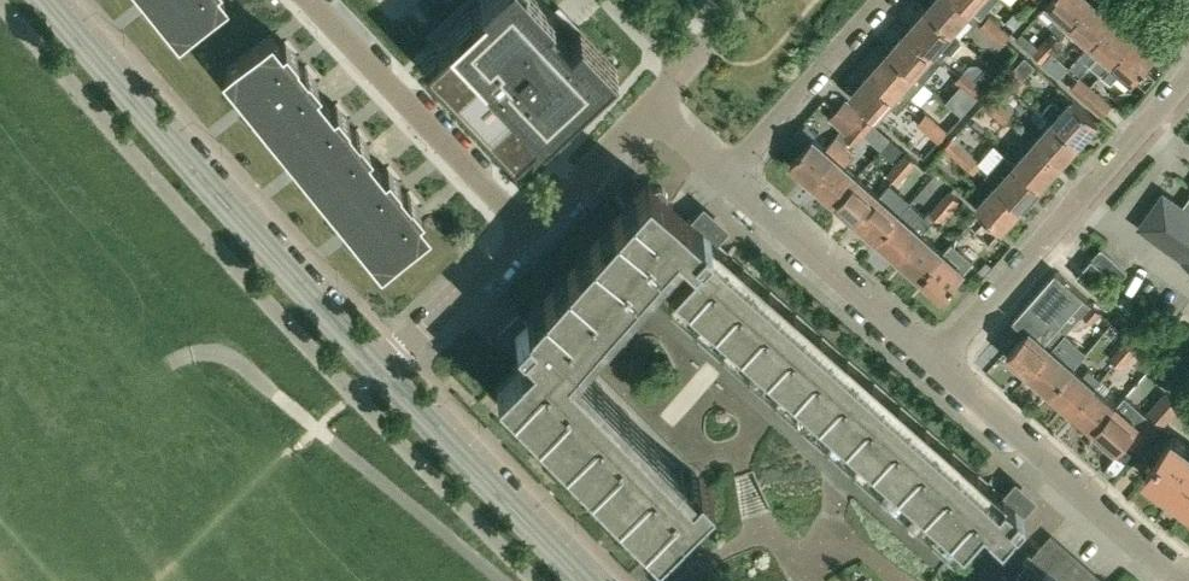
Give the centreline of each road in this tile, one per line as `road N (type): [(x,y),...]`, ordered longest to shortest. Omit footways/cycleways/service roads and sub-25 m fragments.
road 1 (tertiary): [(379,369),(45,0)]
road 2 (residential): [(938,367),(1188,78)]
road 3 (residential): [(1187,580),(938,367)]
road 4 (residential): [(529,232),(307,0)]
road 5 (tertiary): [(585,580),(379,369)]
road 6 (residential): [(938,367),(727,179)]
road 7 (residential): [(727,179),(879,0)]
road 8 (residential): [(400,348),(529,232)]
road 9 (residential): [(650,108),(529,232)]

